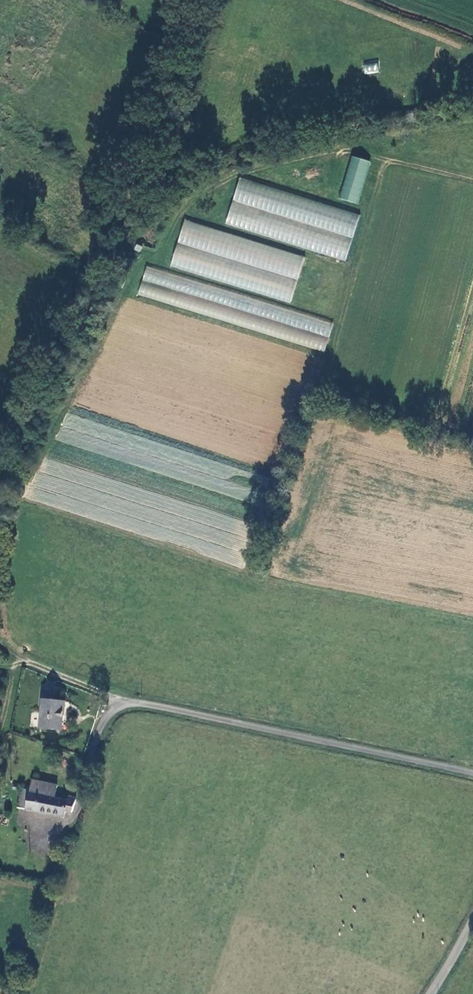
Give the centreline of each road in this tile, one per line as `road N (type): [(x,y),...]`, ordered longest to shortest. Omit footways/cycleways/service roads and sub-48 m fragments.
road 1 (unclassified): [(472,775),(130,702),(102,724),(87,770)]
road 2 (track): [(0,638),(15,655),(130,702)]

